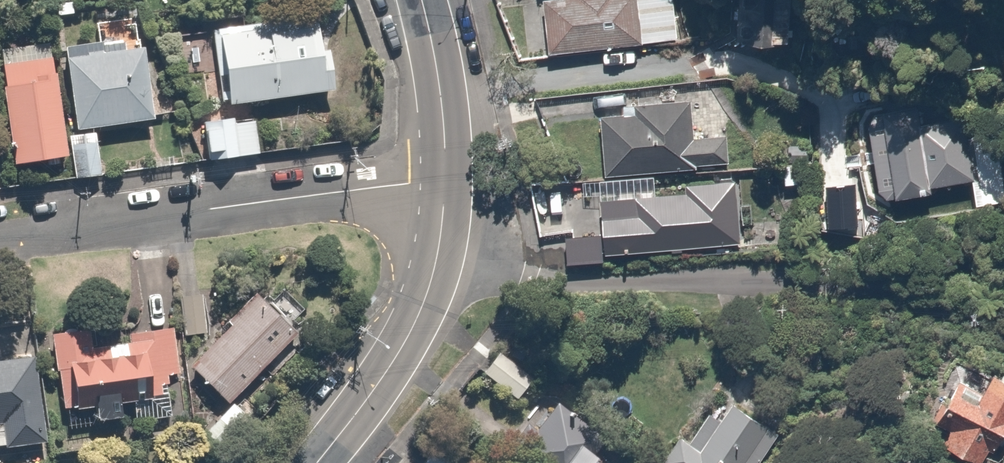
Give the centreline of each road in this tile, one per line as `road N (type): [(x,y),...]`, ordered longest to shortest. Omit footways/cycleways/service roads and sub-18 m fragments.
road 1 (residential): [(446,179),(0,240)]
road 2 (secondary): [(446,179),(434,269),(403,348),(317,462)]
road 3 (secondary): [(422,0),(441,89),(446,179)]

